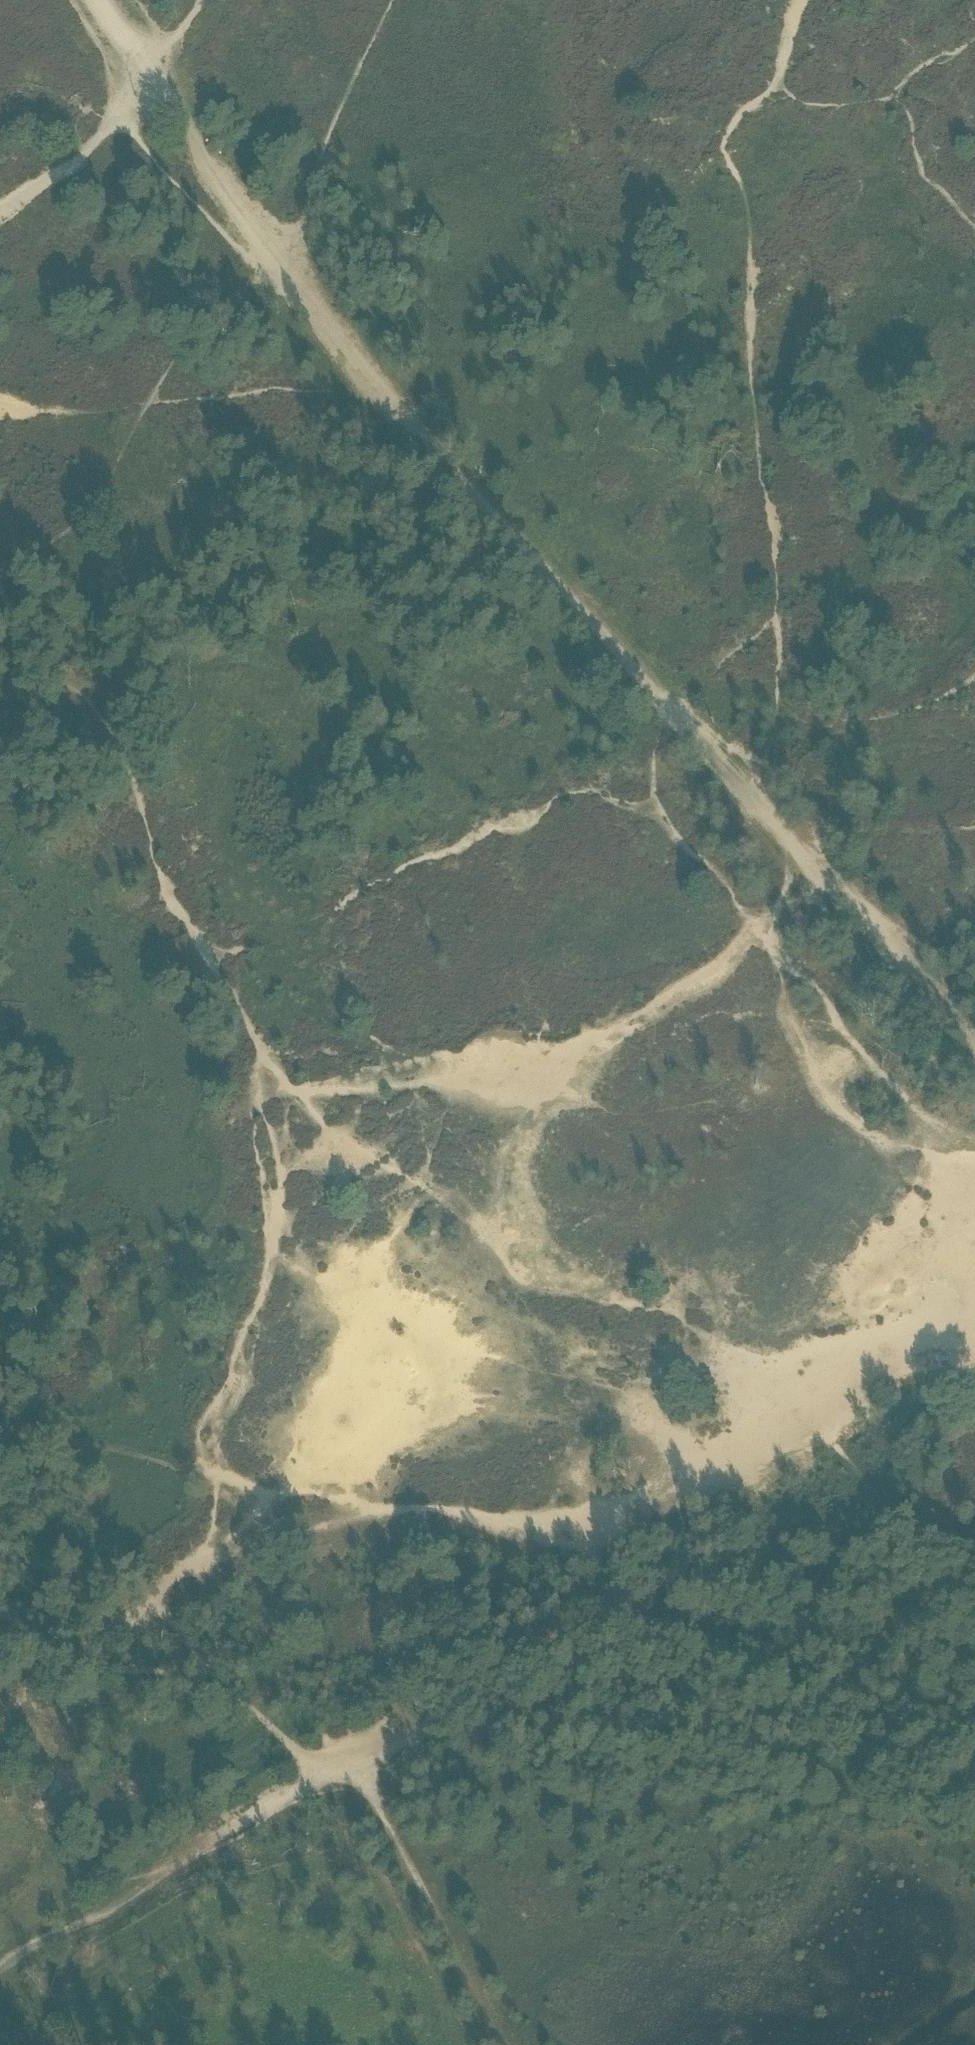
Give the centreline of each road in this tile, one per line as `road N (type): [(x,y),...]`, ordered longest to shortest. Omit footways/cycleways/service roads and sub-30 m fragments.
road 1 (track): [(326,1769),(0,1974)]

